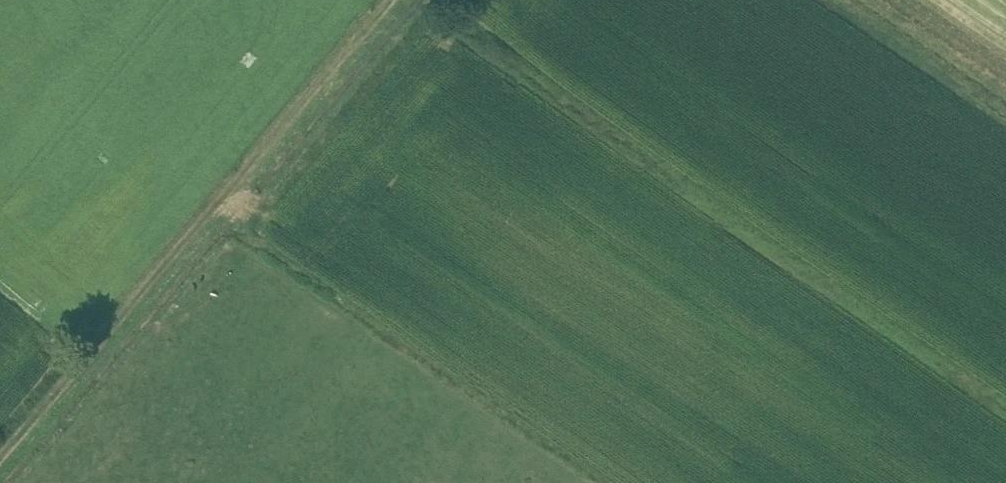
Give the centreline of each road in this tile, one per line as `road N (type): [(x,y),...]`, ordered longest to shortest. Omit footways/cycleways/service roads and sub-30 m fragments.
road 1 (track): [(0,460),(389,0)]

